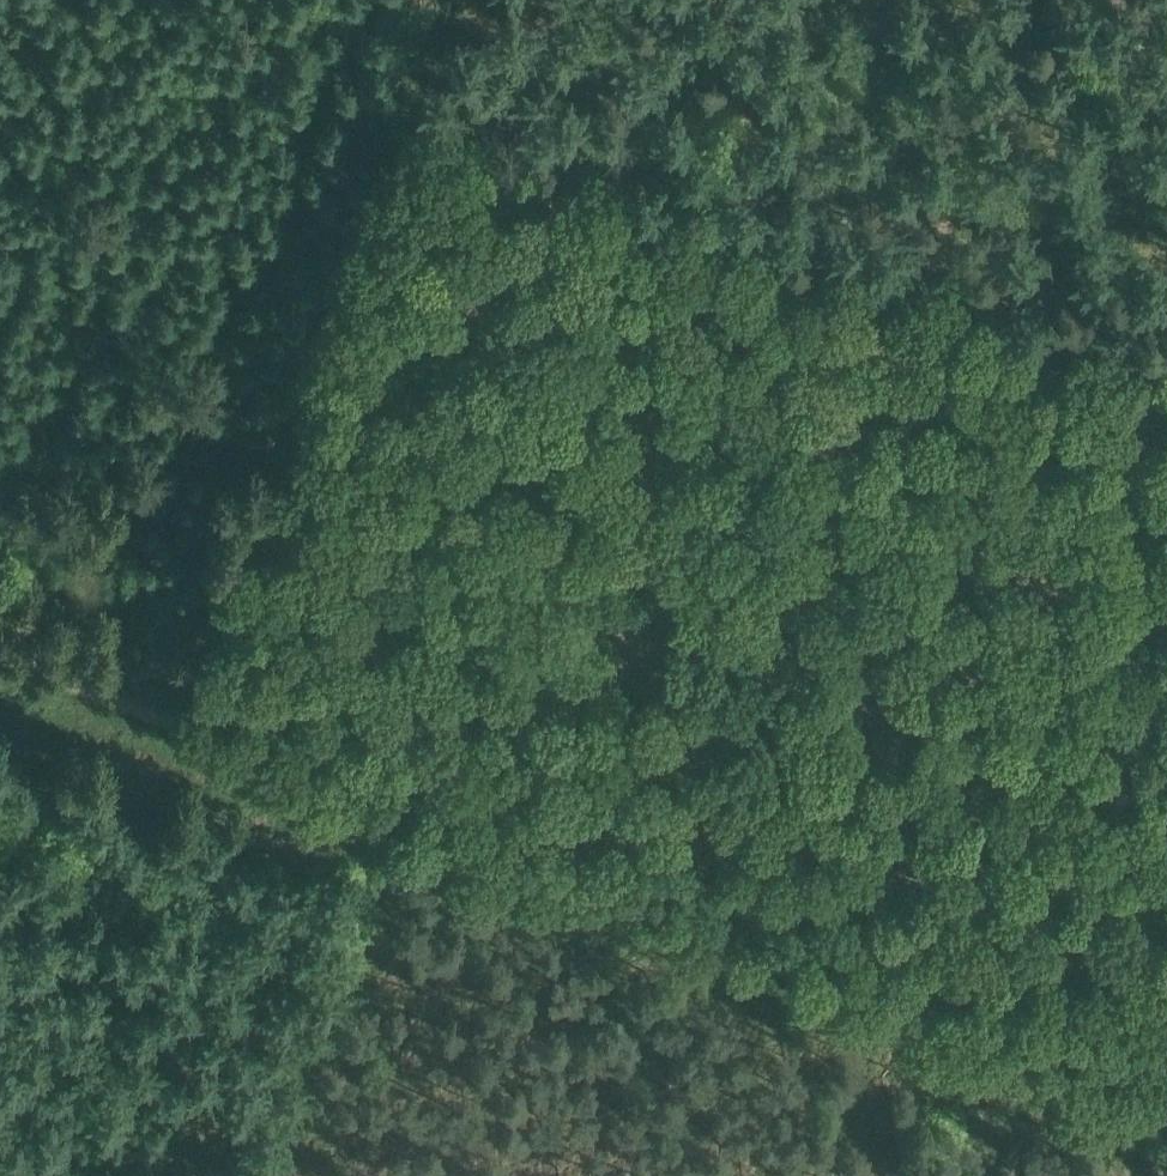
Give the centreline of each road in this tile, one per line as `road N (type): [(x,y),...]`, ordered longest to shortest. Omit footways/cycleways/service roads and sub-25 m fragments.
road 1 (track): [(1166,1111),(834,977),(333,802),(0,670)]

